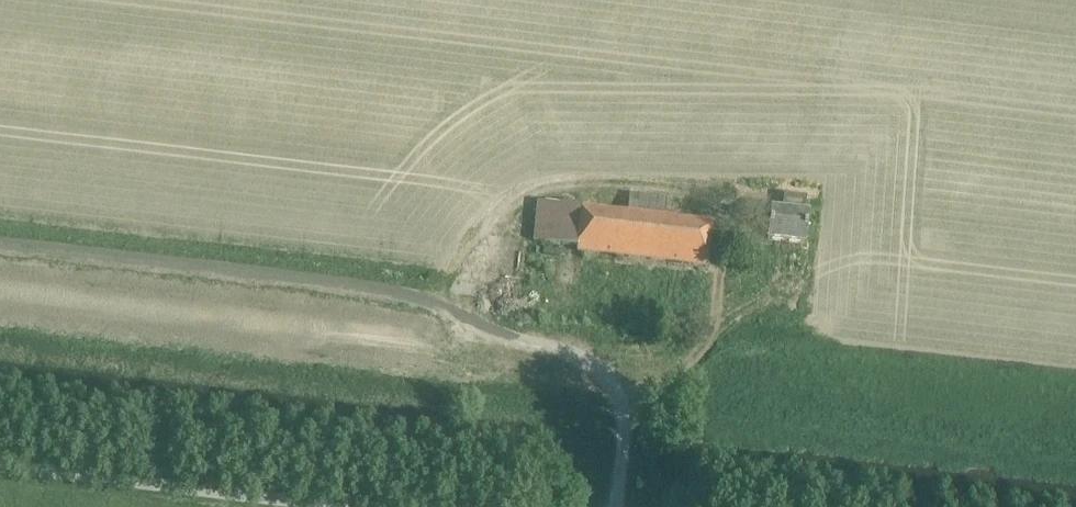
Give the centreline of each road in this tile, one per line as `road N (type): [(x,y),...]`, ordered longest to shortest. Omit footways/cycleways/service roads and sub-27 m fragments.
road 1 (unclassified): [(615,506),(626,422),(610,381),(582,357),(373,287),(0,244)]
road 2 (residential): [(0,465),(356,506)]

